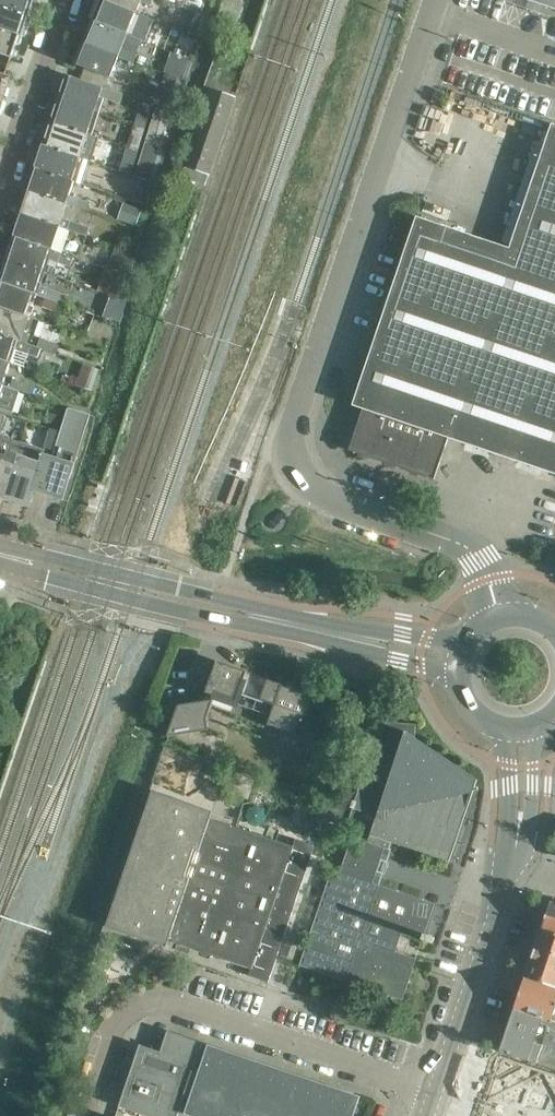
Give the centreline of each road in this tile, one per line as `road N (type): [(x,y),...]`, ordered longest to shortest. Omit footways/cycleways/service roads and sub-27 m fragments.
road 1 (unclassified): [(500,615),(473,554),(310,494),(290,447),(439,0)]
road 2 (tertiary): [(458,658),(0,554)]
road 3 (unclassified): [(80,1115),(106,1039),(130,1009),(160,1001),(436,1093)]
road 4 (unclassified): [(436,1093),(513,866)]
road 5 (residential): [(0,214),(71,0)]
road 6 (unclassified): [(513,866),(520,729)]

